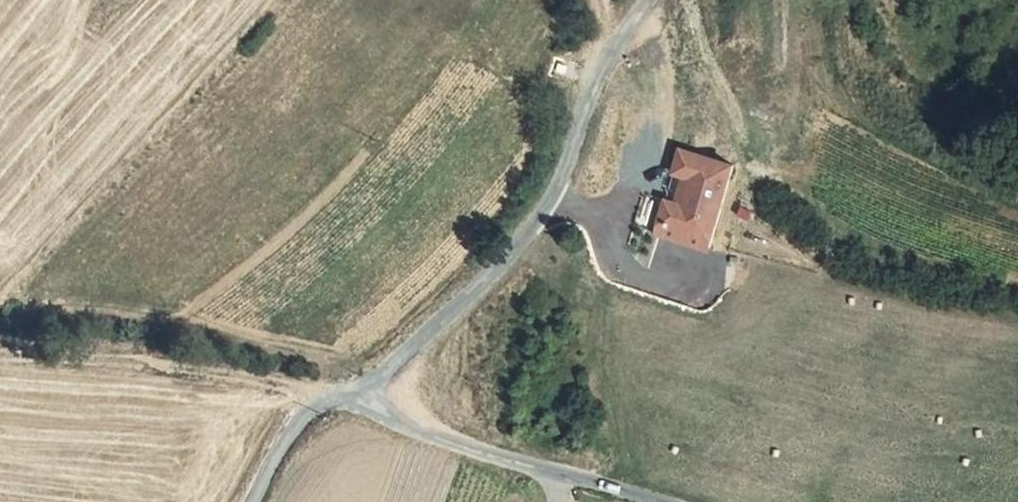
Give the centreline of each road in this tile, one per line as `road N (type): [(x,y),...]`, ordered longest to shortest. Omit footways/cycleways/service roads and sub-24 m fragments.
road 1 (unclassified): [(356,393),(515,250),(565,169),(607,58),(649,0)]
road 2 (residential): [(669,501),(431,436),(374,411),(356,393)]
road 3 (track): [(323,401),(296,384),(112,358),(0,356)]
road 4 (unclassified): [(255,501),(302,417),(356,393)]

